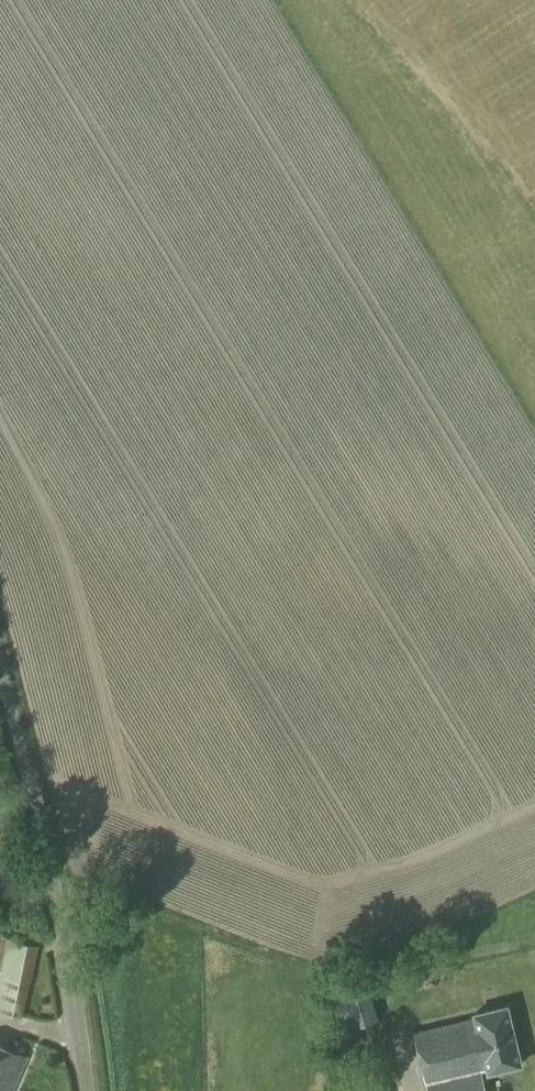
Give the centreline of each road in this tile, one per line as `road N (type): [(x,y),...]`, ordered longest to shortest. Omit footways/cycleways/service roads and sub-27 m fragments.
road 1 (unclassified): [(88,1090),(49,857),(0,659)]

